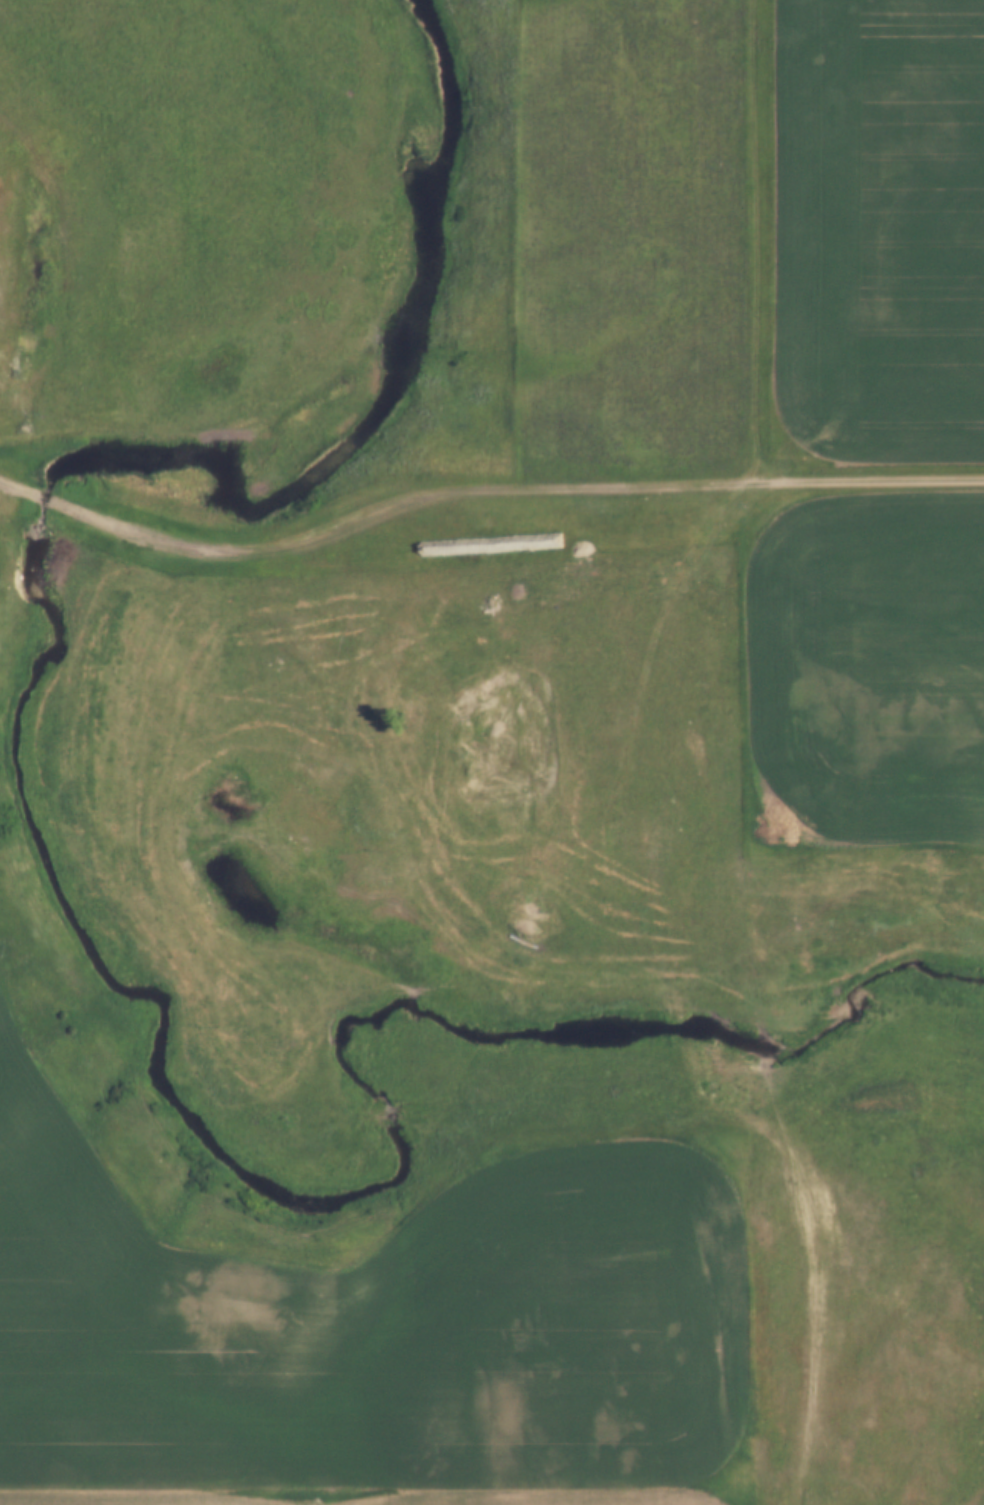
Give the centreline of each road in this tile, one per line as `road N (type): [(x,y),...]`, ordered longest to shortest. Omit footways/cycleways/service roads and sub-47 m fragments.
road 1 (track): [(983,476),(411,491),(299,536),(205,542),(93,514),(0,475)]

